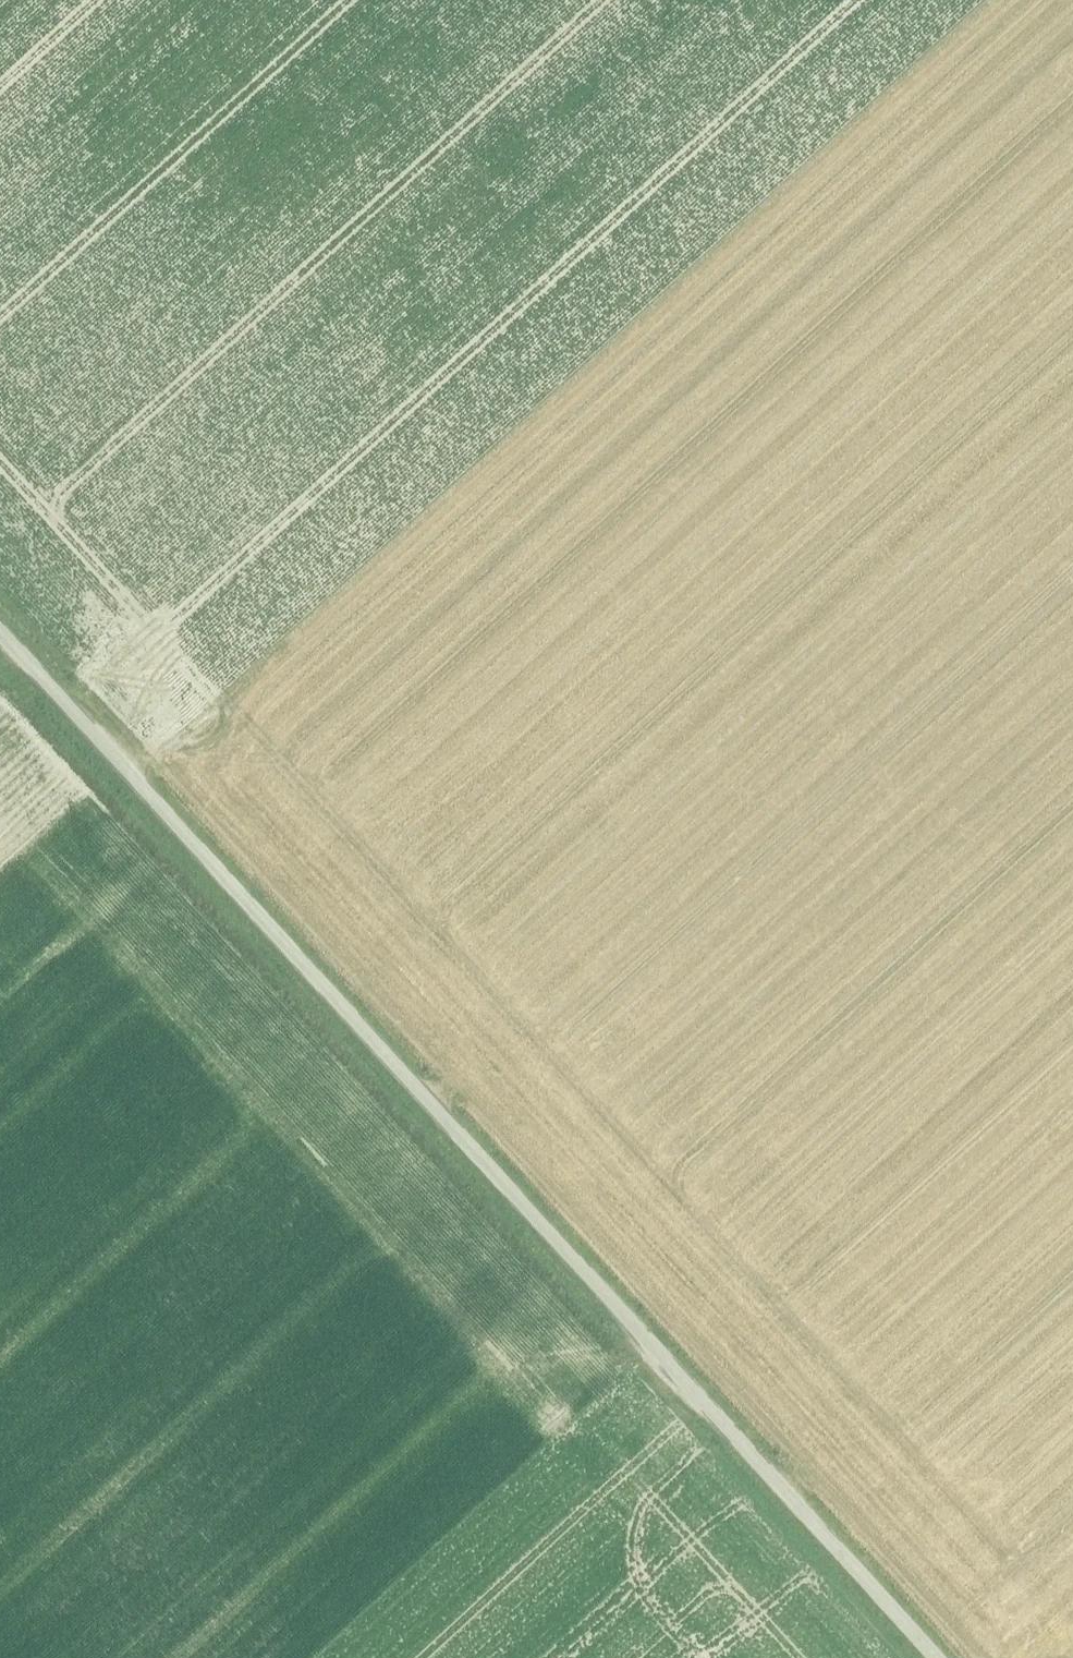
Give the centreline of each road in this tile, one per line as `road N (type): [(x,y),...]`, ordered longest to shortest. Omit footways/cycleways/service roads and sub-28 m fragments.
road 1 (unclassified): [(935,1657),(0,630)]

